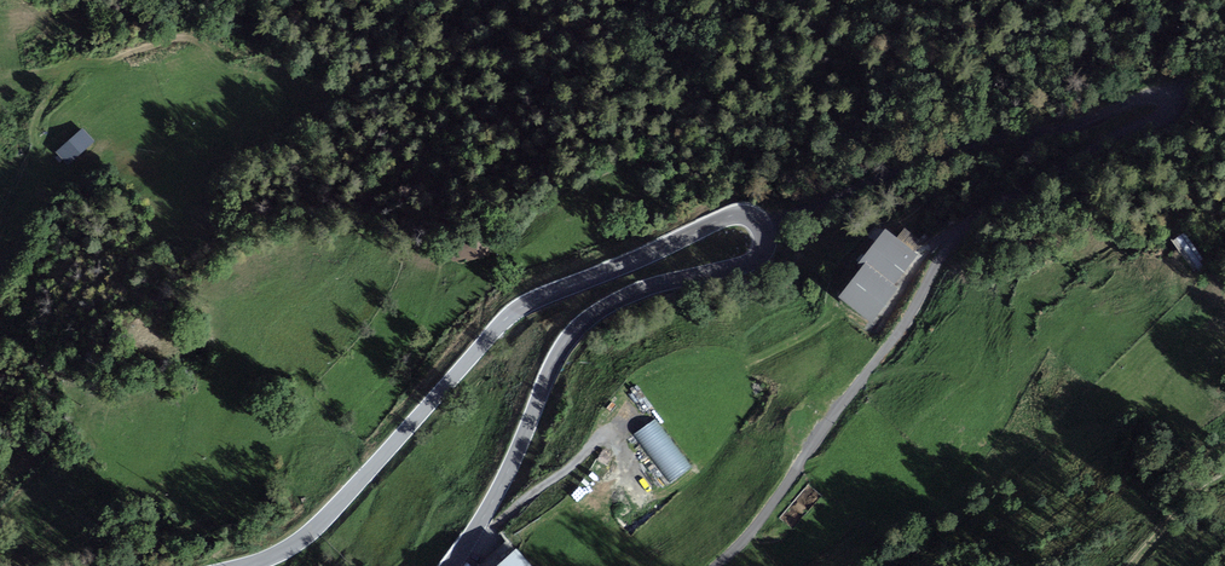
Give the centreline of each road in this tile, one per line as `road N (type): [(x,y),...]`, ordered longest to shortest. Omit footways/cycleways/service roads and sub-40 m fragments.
road 1 (residential): [(769,228),(932,163),(1162,94),(1180,109),(1173,123),(995,209),(937,267),(911,321),(755,535),(720,565)]
road 2 (tertiary): [(242,565),(313,534),(520,312),(725,221),(746,215),(769,228)]
road 3 (tertiary): [(769,228),(764,260),(619,303),(575,336),(522,453),(455,565)]

